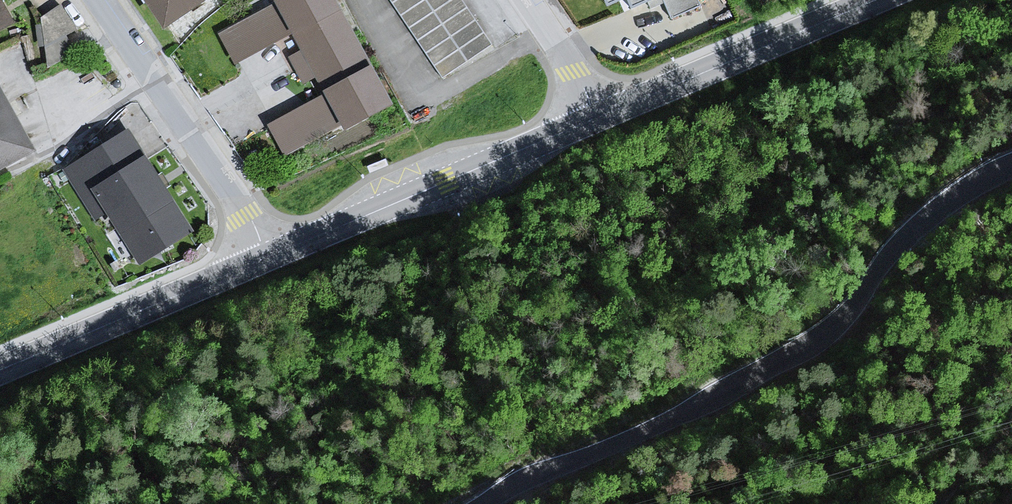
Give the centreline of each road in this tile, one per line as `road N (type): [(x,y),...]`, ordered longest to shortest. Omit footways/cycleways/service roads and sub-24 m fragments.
road 1 (unclassified): [(1011,164),(916,226),(817,339),(636,436),(482,503)]
road 2 (tertiary): [(267,258),(596,118)]
road 3 (residential): [(97,0),(247,214),(267,258)]
road 4 (tertiary): [(596,118),(875,0)]
road 5 (tertiary): [(0,370),(267,258)]
road 6 (residential): [(527,0),(596,118)]

